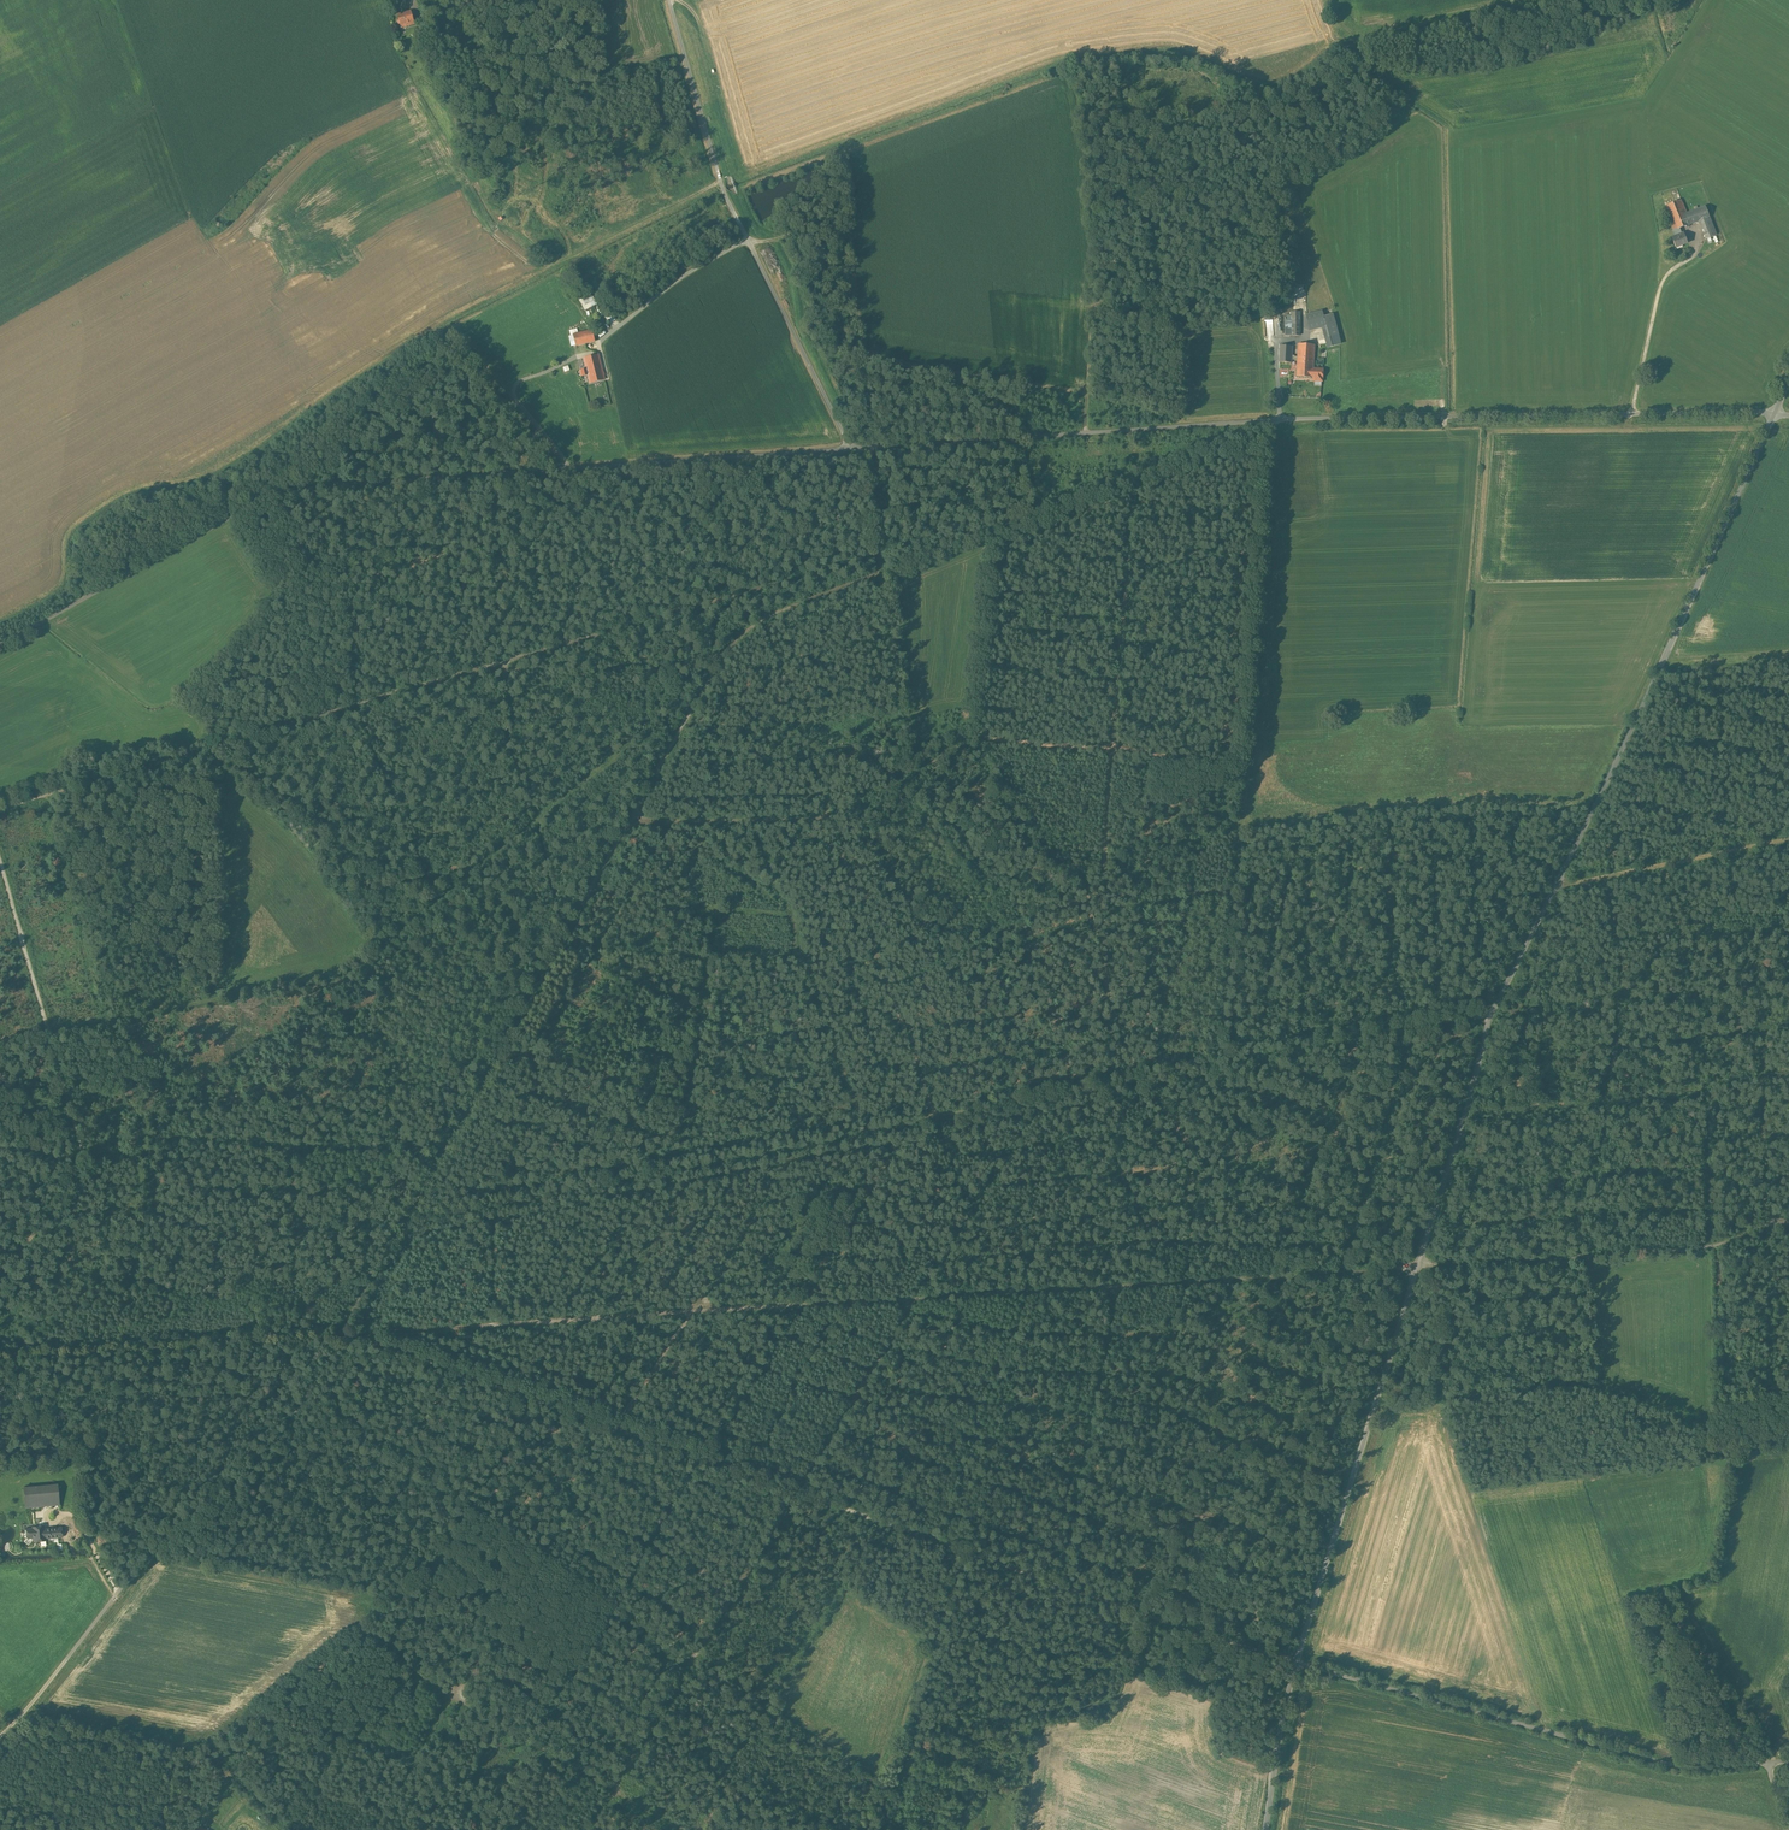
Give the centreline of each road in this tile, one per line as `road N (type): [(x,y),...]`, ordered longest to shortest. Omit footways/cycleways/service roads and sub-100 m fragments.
road 1 (unclassified): [(1296,1662),(1489,1017),(1774,413)]
road 2 (track): [(869,448),(877,576),(769,616),(723,655),(341,1335)]
road 3 (track): [(343,1332),(1420,1256)]
road 4 (track): [(341,1335),(1296,1662)]
road 5 (unclassified): [(847,450),(1280,419),(1774,413)]
road 6 (unclassified): [(0,644),(294,490),(847,450)]
road 7 (track): [(1219,1067),(1274,420)]
road 8 (track): [(1489,1017),(941,1121)]
road 9 (track): [(941,1121),(405,1221)]
road 10 (unclassified): [(1769,1763),(1676,1766),(1296,1662)]
road 11 (unclassified): [(847,450),(721,184),(670,0)]
road 12 (track): [(0,1281),(77,1173),(82,1151),(0,859)]
road 13 (track): [(119,1591),(148,1554),(272,1449),(341,1335)]
road 14 (track): [(0,1357),(341,1335)]
road 15 (track): [(965,1552),(865,1829)]
road 16 (track): [(1788,839),(1553,887)]
road 17 (track): [(720,180),(547,268)]
road 18 (unclassified): [(0,1737),(119,1591)]
road 19 (unclassified): [(1265,1829),(1296,1662)]
road 20 (track): [(750,243),(800,228),(842,173),(837,152)]

